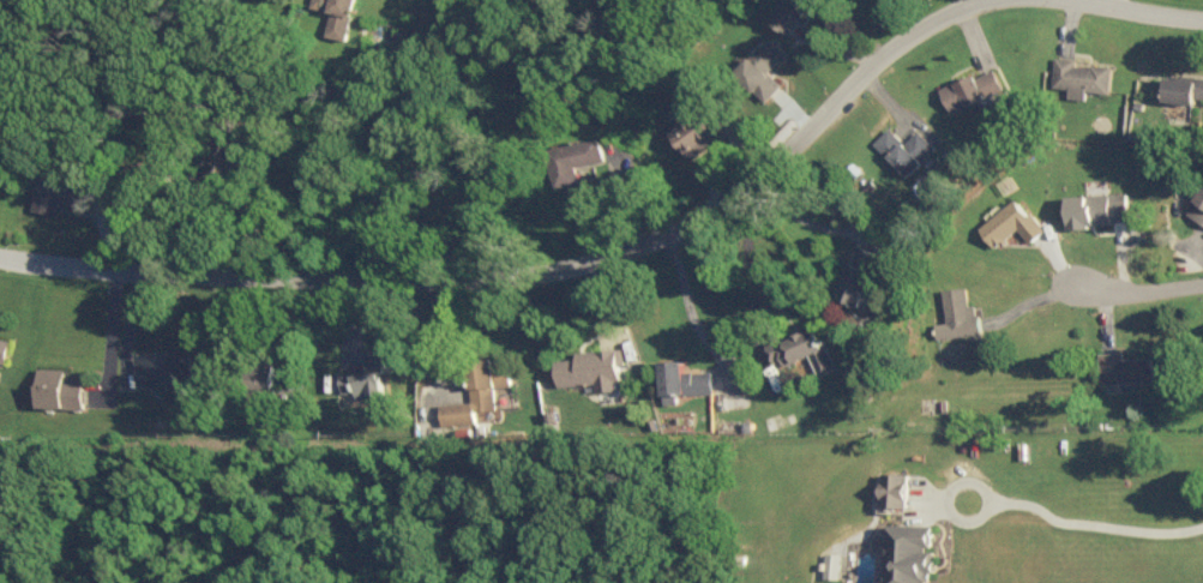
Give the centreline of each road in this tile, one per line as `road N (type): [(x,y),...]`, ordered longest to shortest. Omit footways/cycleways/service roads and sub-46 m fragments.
road 1 (residential): [(0,263),(185,288),(515,286),(693,220),(891,35),(945,0)]
road 2 (residential): [(1202,270),(1130,280),(1066,265)]

